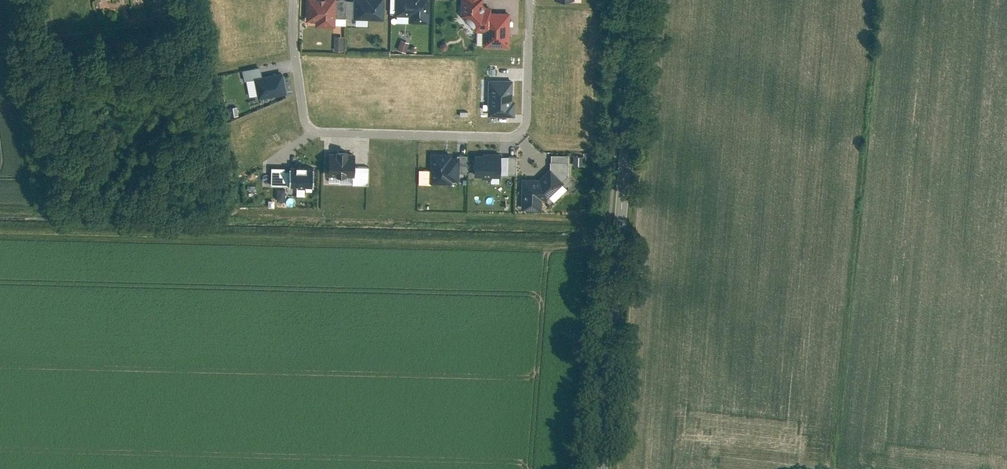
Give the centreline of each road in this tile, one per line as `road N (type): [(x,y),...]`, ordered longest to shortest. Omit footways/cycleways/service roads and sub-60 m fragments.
road 1 (residential): [(529,0),(526,123),(520,135),(506,136),(317,133),(306,122),(292,0)]
road 2 (tertiary): [(635,0),(602,468)]

